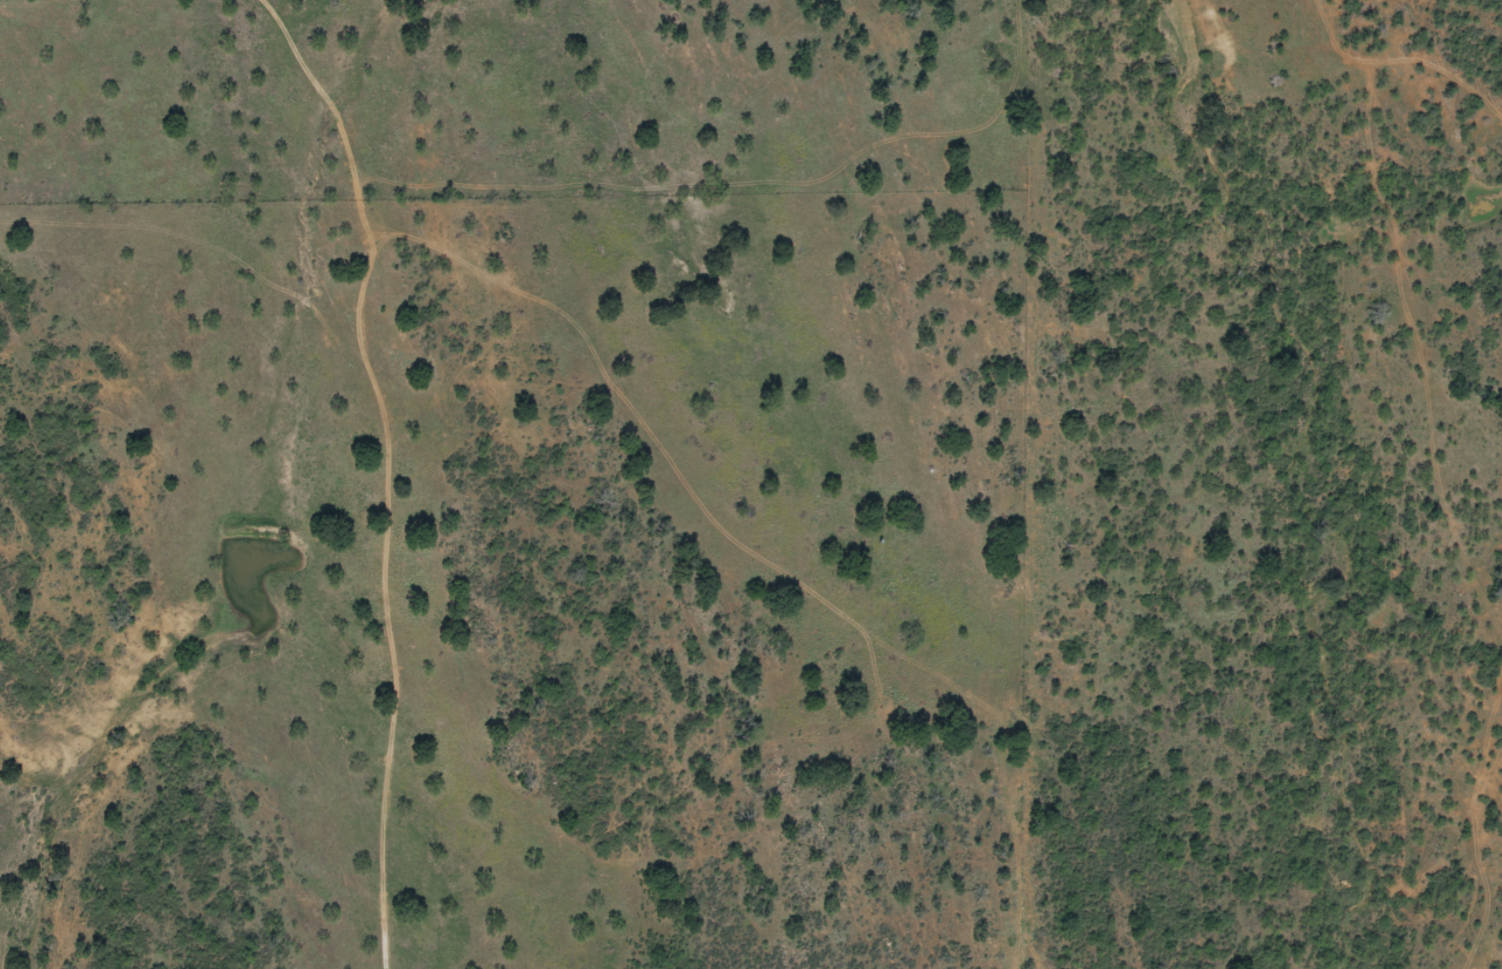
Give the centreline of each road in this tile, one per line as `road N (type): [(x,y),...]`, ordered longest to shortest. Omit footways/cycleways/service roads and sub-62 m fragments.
road 1 (residential): [(403,968),(396,397),(376,357),(332,124),(260,0)]

